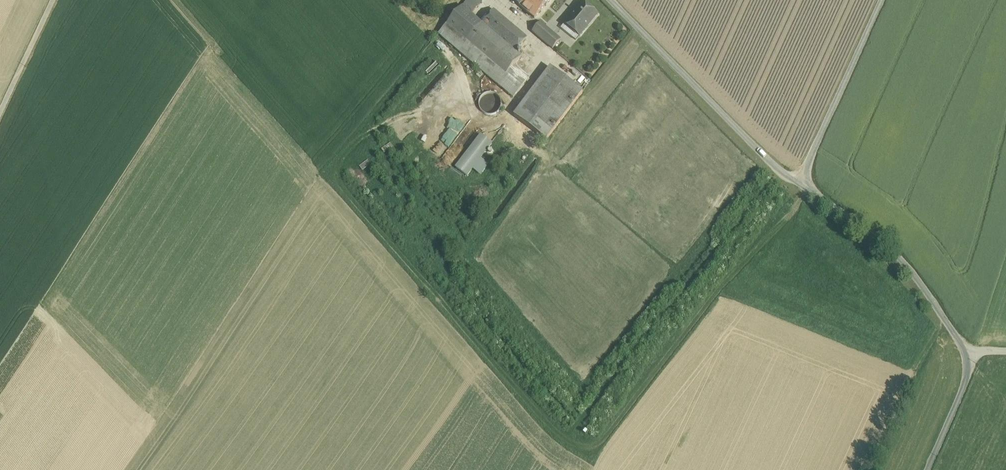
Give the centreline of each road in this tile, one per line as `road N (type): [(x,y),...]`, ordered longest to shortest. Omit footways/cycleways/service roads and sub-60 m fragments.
road 1 (unclassified): [(797,186),(904,264),(969,349),(973,364),(927,469)]
road 2 (unclassified): [(797,186),(611,0)]
road 3 (unclassified): [(881,0),(797,186)]
road 4 (track): [(0,115),(53,0)]

